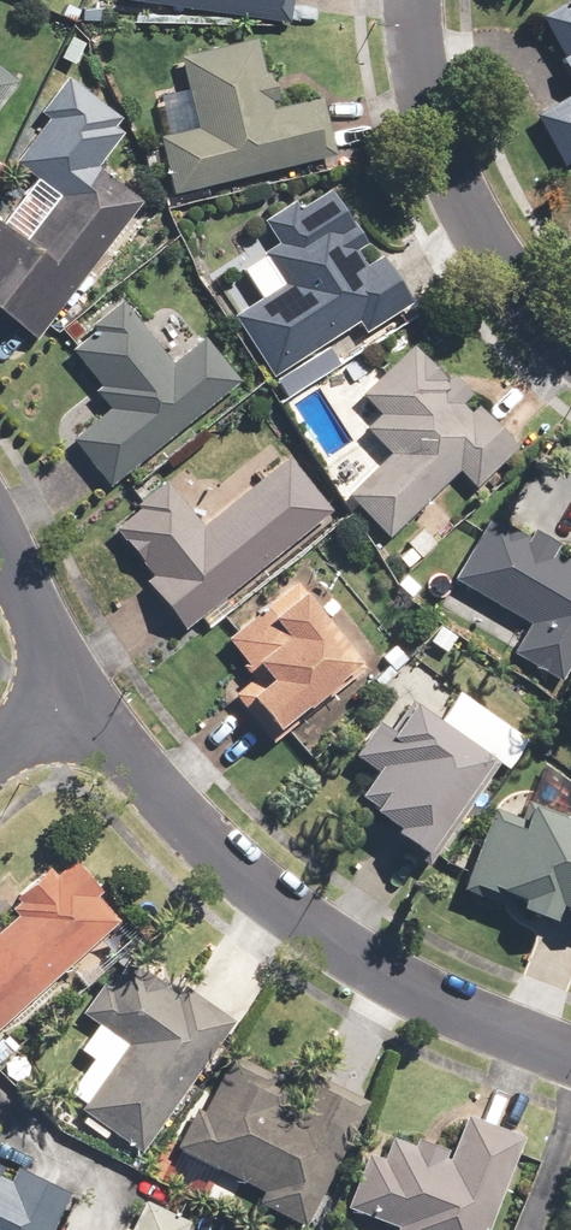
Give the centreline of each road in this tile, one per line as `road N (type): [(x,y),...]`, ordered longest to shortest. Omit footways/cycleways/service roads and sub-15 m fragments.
road 1 (residential): [(69,686),(157,793),(243,872),(348,950),(433,999),(570,1056)]
road 2 (residential): [(413,0),(425,122),(461,210),(521,297),(570,339)]
road 3 (residential): [(0,551),(69,686)]

